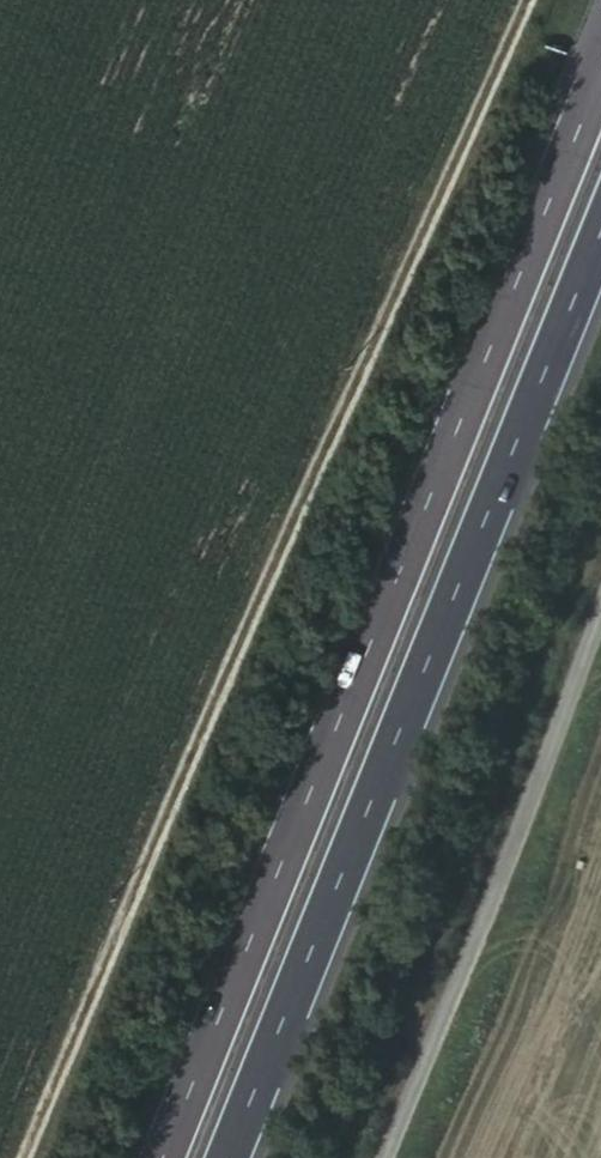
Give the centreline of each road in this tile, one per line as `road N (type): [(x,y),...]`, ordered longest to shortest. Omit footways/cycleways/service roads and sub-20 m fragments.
road 1 (motorway): [(600,55),(150,1157)]
road 2 (motorway): [(233,1157),(600,254)]
road 3 (residential): [(377,1157),(600,602)]

